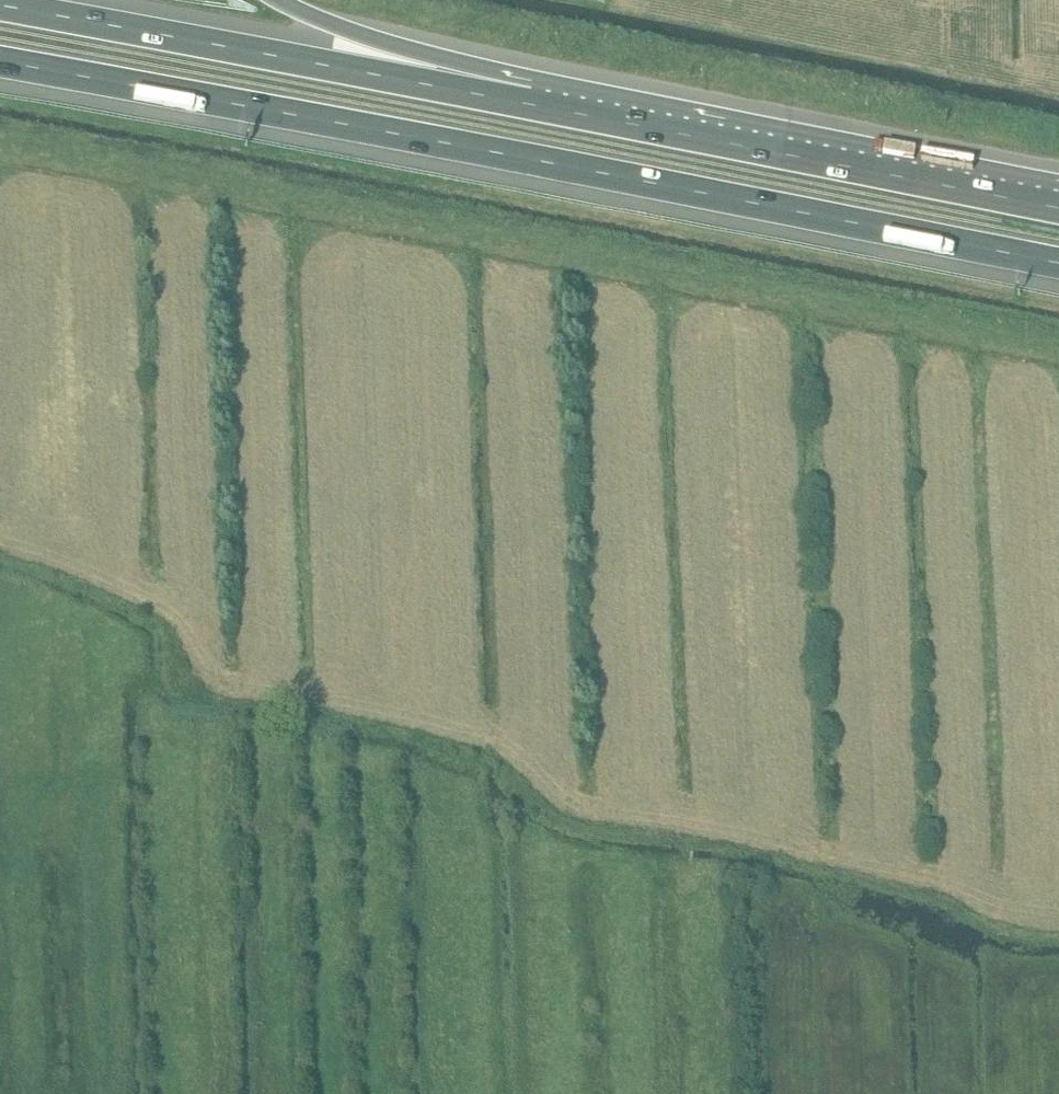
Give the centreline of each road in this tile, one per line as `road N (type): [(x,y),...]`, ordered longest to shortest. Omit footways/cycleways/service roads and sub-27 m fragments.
road 1 (motorway): [(0,60),(1058,263)]
road 2 (motorway): [(534,105),(0,3)]
road 3 (motorway): [(1058,208),(534,105)]
road 4 (motorway): [(534,105),(286,0)]

